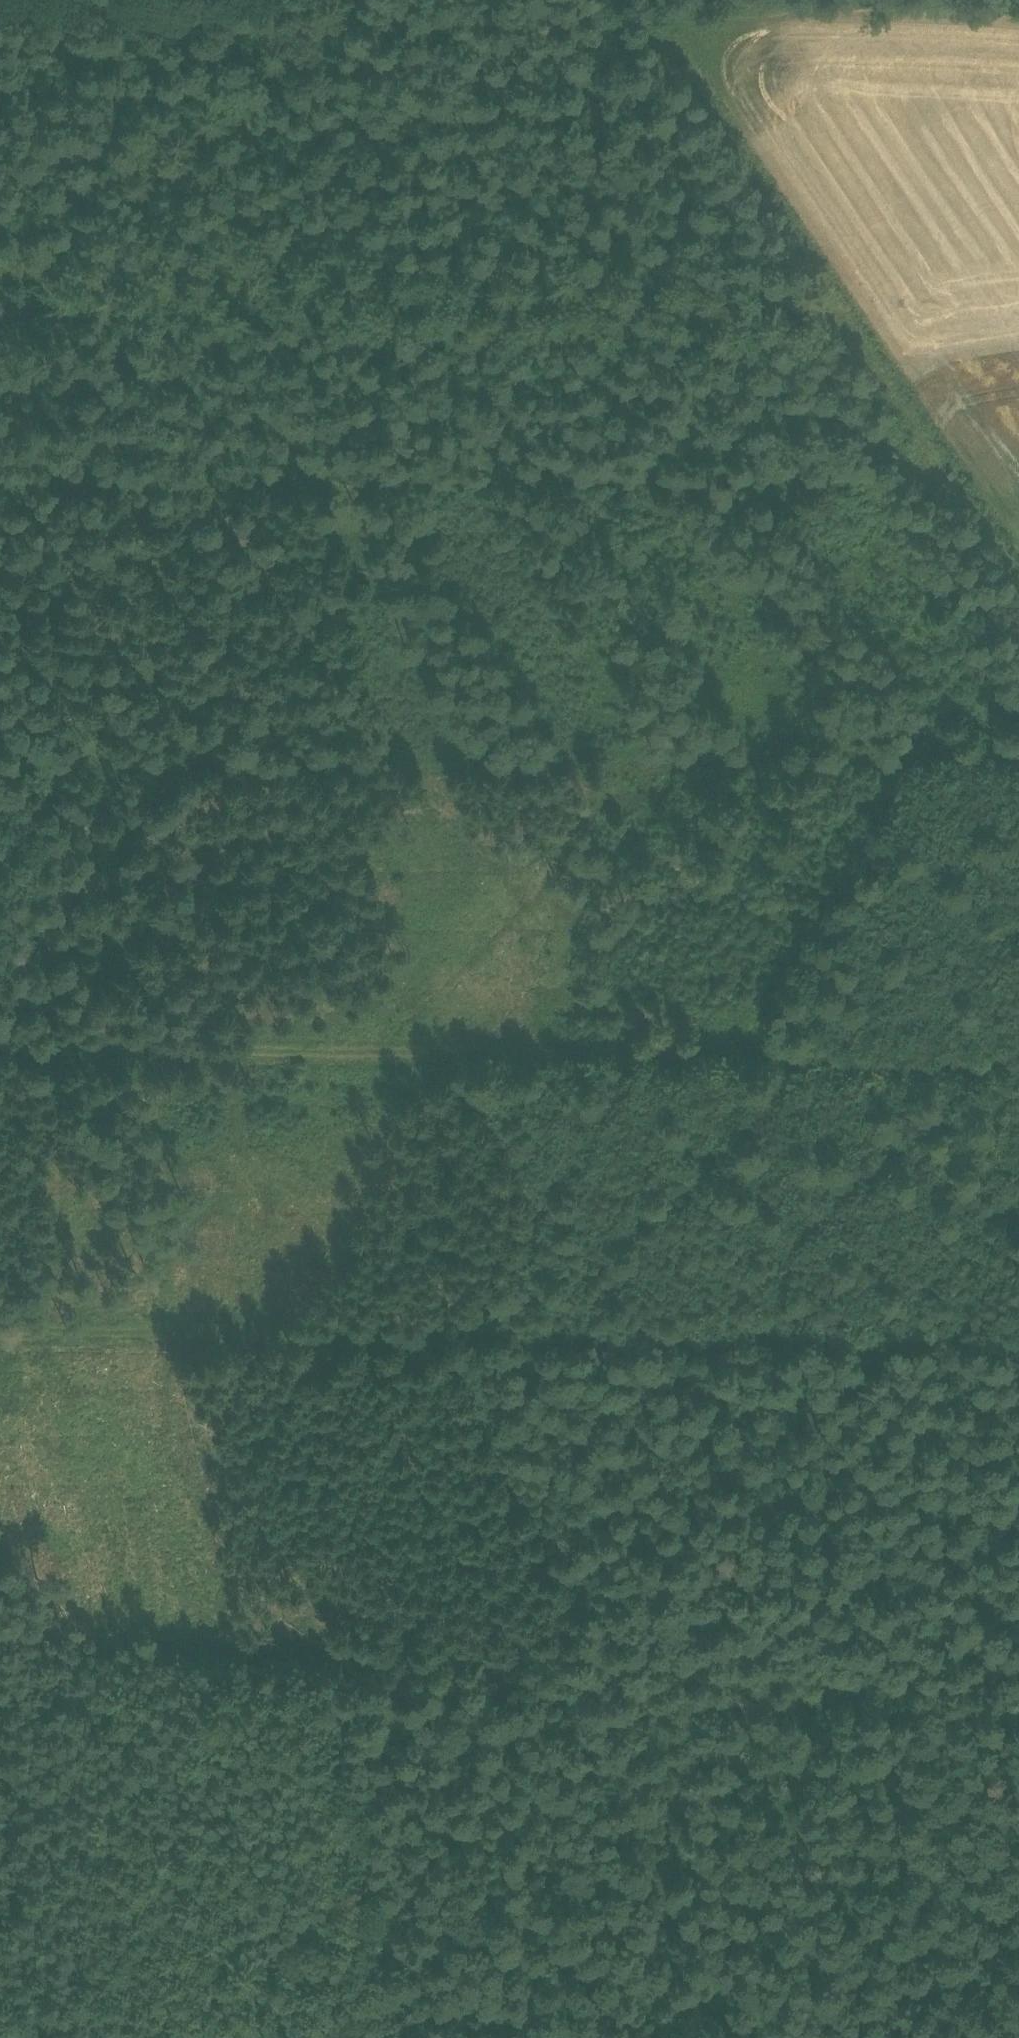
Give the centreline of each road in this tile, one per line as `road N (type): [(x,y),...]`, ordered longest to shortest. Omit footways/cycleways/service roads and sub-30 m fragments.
road 1 (track): [(1018,1060),(0,1037)]

